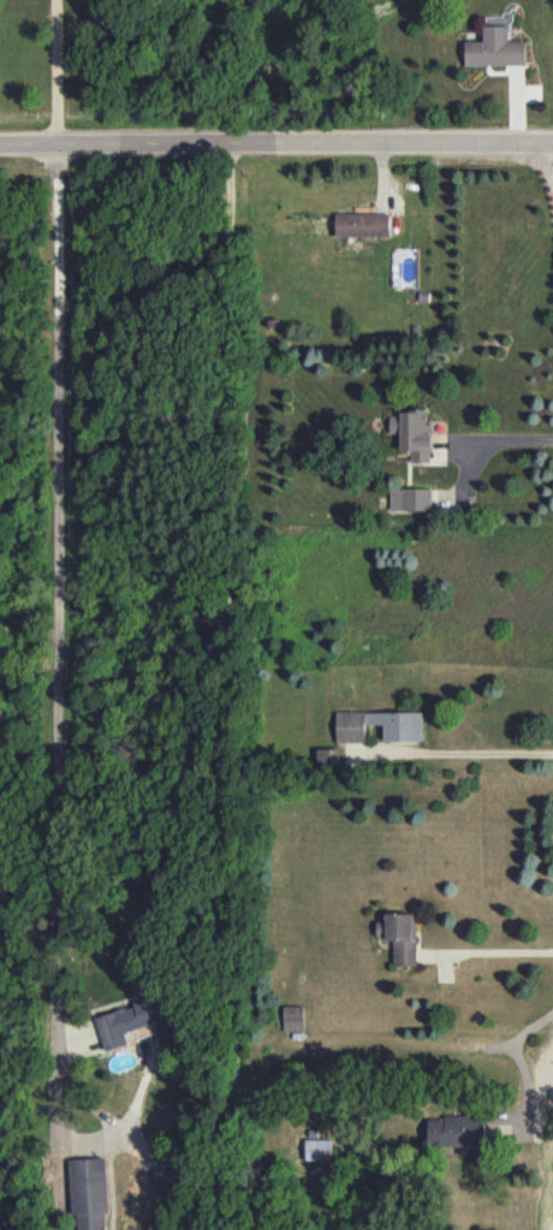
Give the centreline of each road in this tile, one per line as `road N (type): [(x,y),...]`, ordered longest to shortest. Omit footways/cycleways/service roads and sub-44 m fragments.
road 1 (residential): [(0,147),(552,145)]

